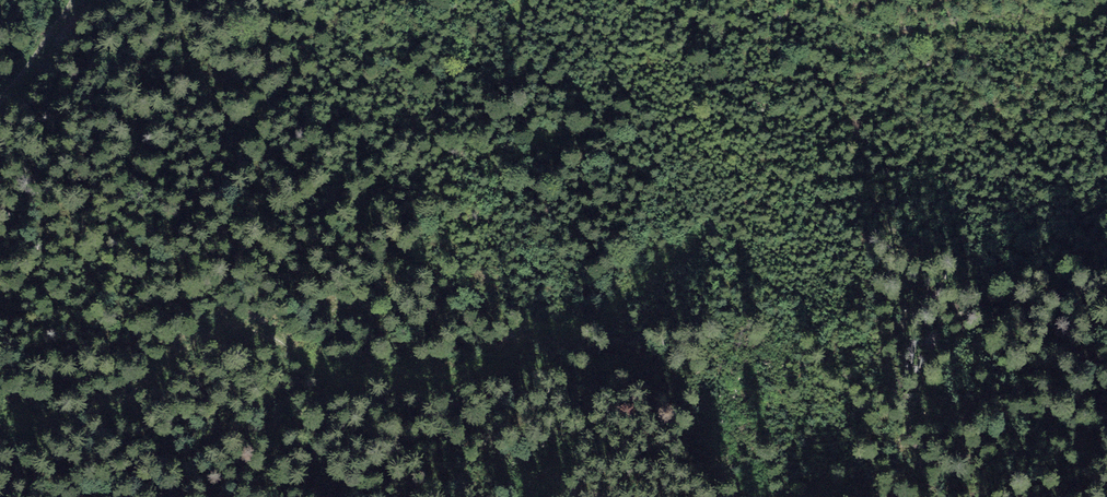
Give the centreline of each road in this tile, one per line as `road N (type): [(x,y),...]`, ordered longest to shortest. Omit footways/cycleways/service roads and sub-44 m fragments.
road 1 (track): [(0,432),(104,404),(223,327),(250,332),(289,357),(422,375),(516,359),(597,320),(700,232)]
road 2 (track): [(974,30),(1066,26),(1106,0)]

